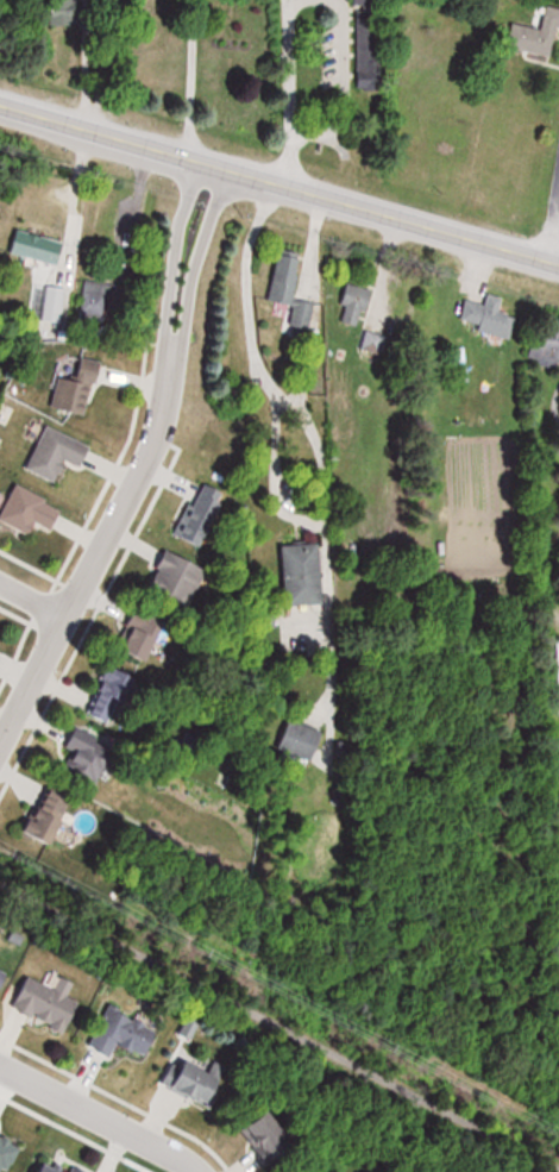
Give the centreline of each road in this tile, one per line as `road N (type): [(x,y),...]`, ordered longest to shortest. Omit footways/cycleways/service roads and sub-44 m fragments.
road 1 (residential): [(213,170),(188,249),(156,441),(0,743)]
road 2 (tertiary): [(0,108),(558,269)]
road 3 (residential): [(194,1171),(0,1065)]

